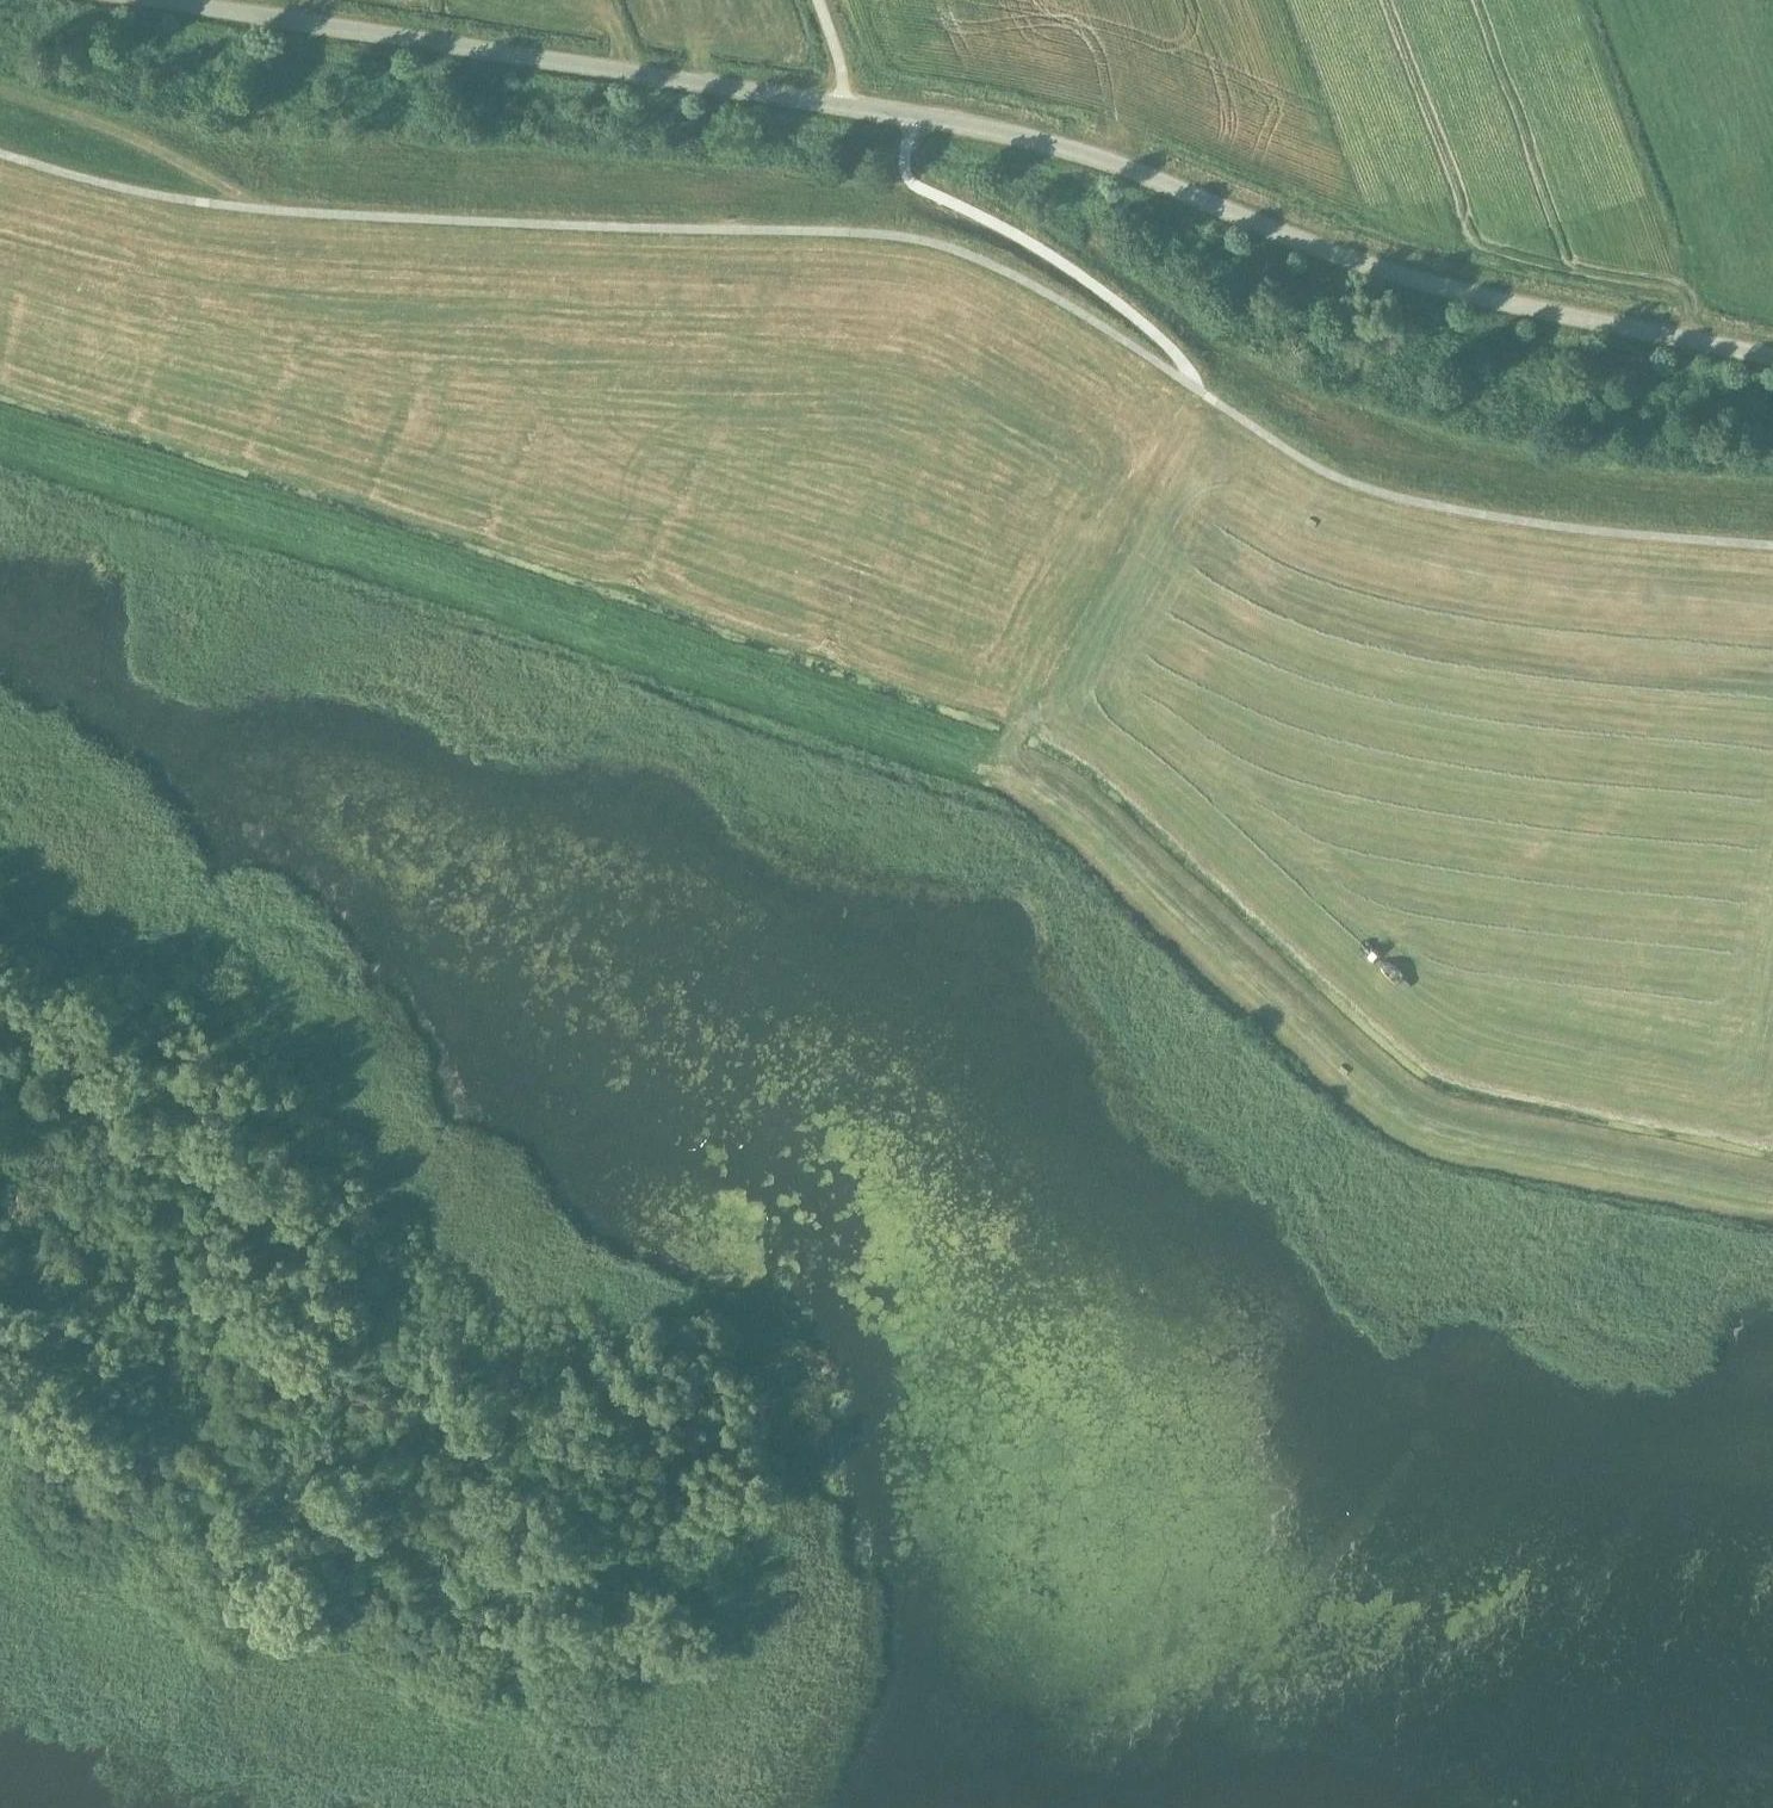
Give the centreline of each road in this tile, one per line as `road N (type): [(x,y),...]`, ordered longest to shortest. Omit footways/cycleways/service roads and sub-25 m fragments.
road 1 (unclassified): [(1772,357),(1429,286),(1033,143),(911,117),(140,0)]
road 2 (track): [(0,89),(95,121),(214,178),(259,210)]

